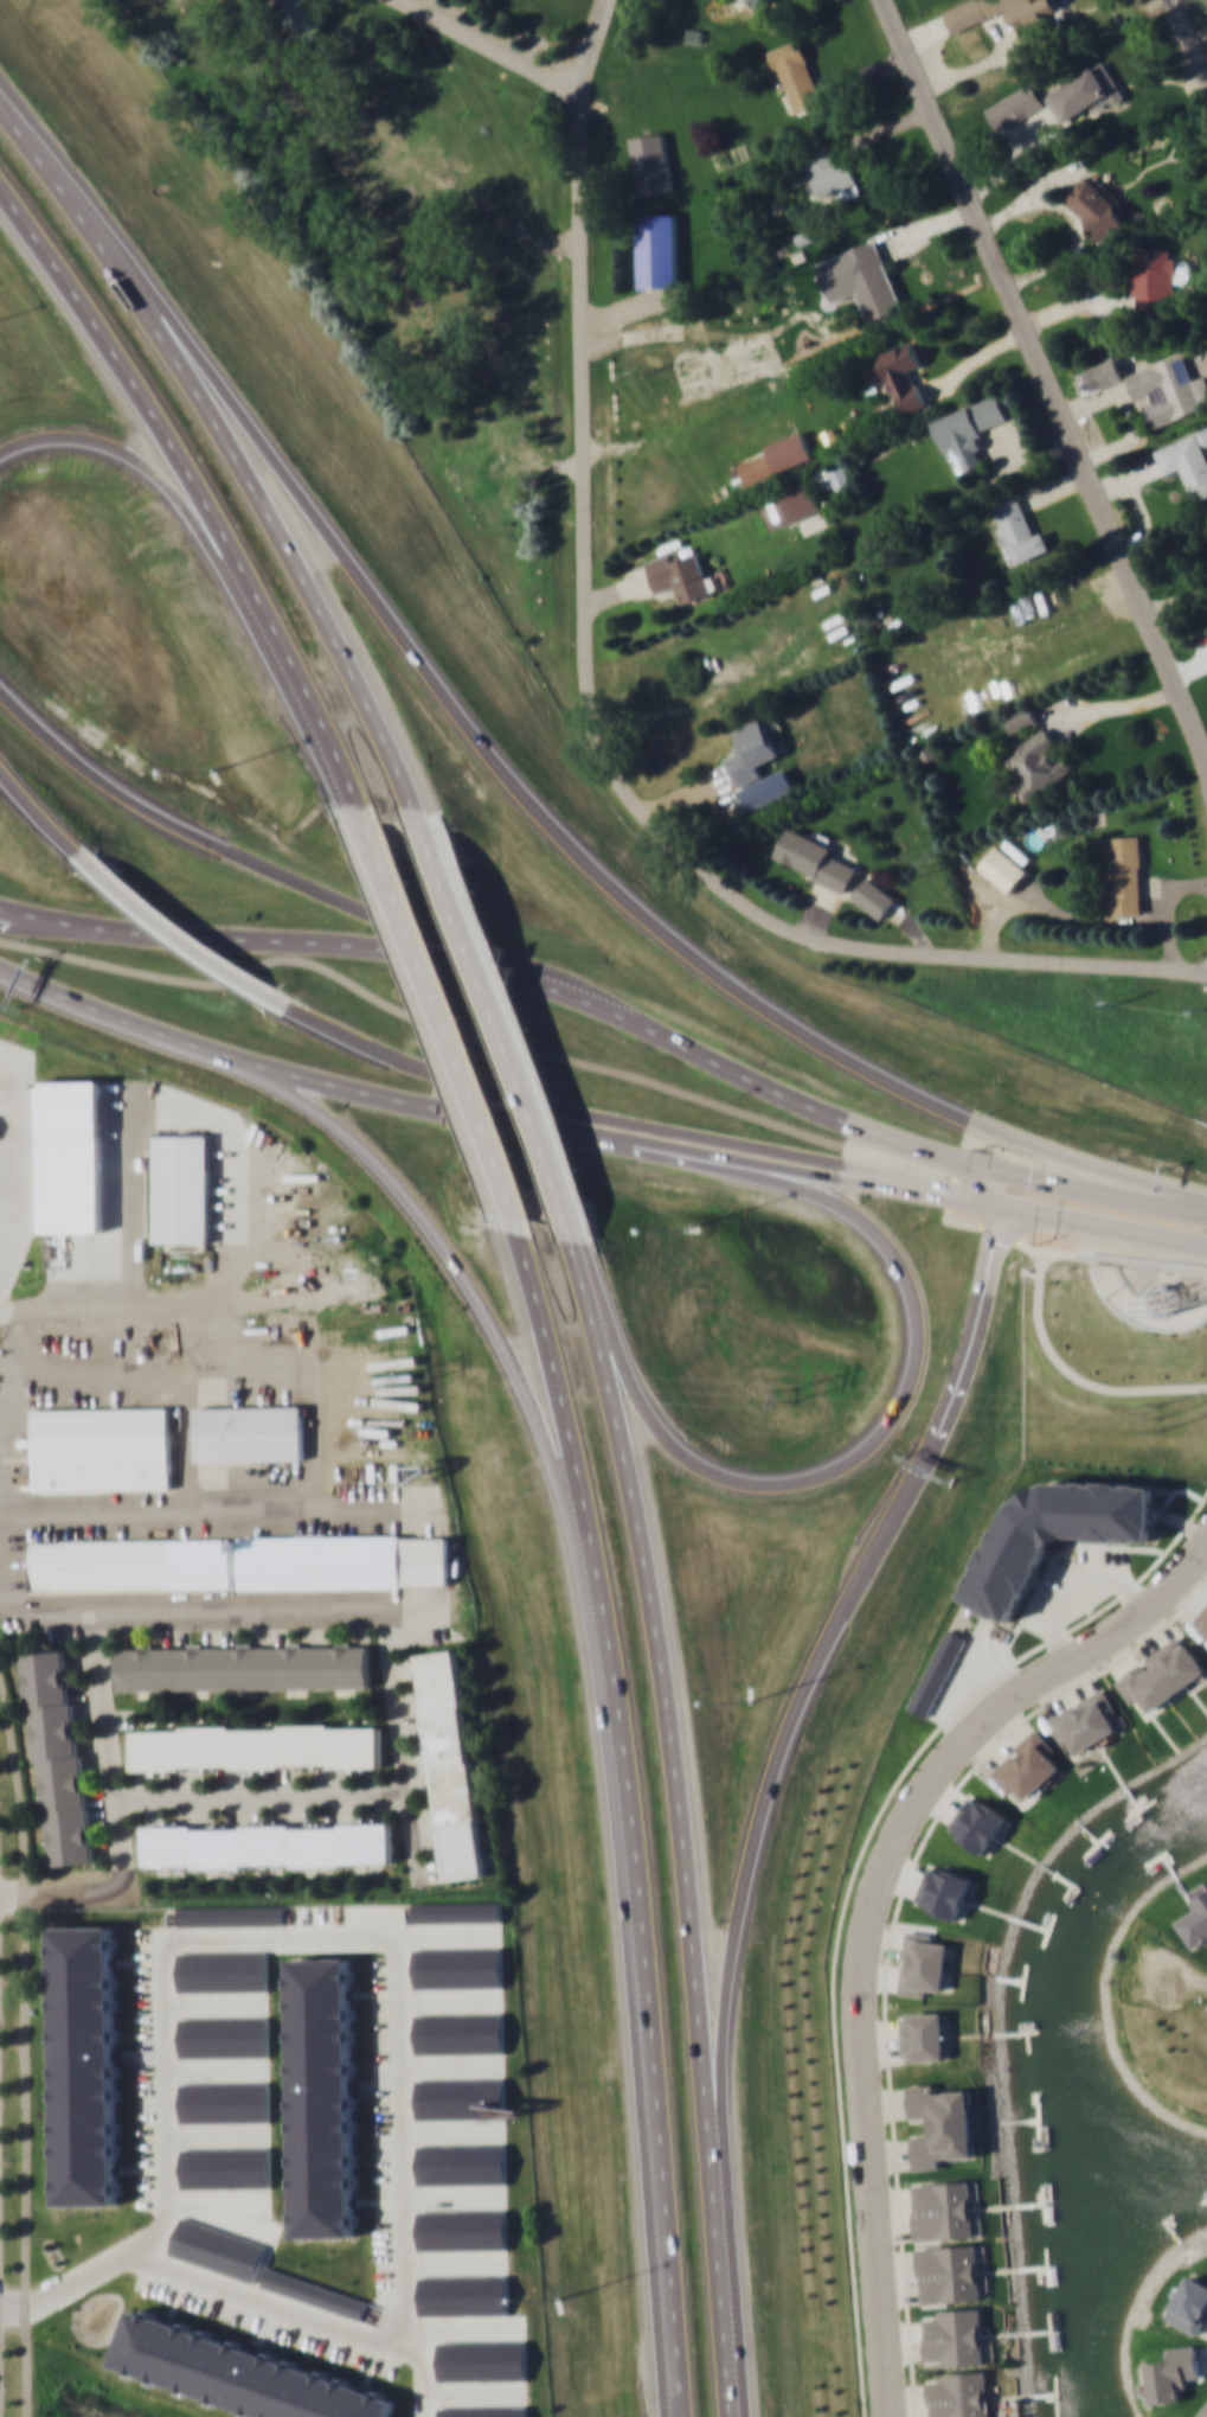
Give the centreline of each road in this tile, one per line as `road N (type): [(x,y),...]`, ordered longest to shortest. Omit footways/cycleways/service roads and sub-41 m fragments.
road 1 (residential): [(605,0),(579,96),(589,720),(608,767),(724,890),(824,942),(1206,972)]
road 2 (motorway): [(971,1121),(782,1018),(696,958),(569,840),(464,718),(235,402),(50,168)]
road 3 (tertiary): [(889,2416),(859,2044),(866,1938),(900,1834),(955,1750),(1029,1686),(1130,1626),(1206,1544)]
road 4 (motorway): [(717,2218),(680,1798),(655,1614),(610,1386),(569,1232)]
road 5 (motorway): [(612,1140),(816,1192),(862,1219),(912,1291),(914,1373),(887,1422),(848,1460),(796,1483),(731,1478),(670,1440),(633,1392),(569,1232)]
road 6 (motorway): [(599,1584),(641,1881),(684,2416)]
road 7 (residential): [(886,0),(1076,431),(1206,762)]
road 8 (motorway): [(139,1022),(325,1114),(399,1185),(474,1287),(515,1367),(599,1584)]
road 9 (motorway): [(420,818),(253,486),(50,168)]
road 10 (motorway): [(0,183),(122,359),(219,523),(366,821)]
road 11 (motorway): [(717,2218),(723,2052),(755,1855),(824,1654),(885,1537)]
road 12 (primary): [(0,967),(139,1022),(301,1072),(612,1140)]
road 13 (motorway): [(276,1000),(461,1085),(843,1174)]
road 14 (motorway): [(473,958),(176,820),(72,750),(0,682)]
road 15 (motorway): [(0,452),(32,437),(86,434),(133,450),(161,473),(197,518),(344,766)]
road 16 (primary): [(473,958),(190,940),(0,908)]
road 17 (motorway): [(366,821),(457,1048),(514,1217)]
road 18 (motorway): [(885,1537),(958,1361),(990,1214),(991,1189),(981,1168)]
road 19 (motorway): [(885,1537),(958,1406),(1007,1235),(1062,1217)]
road 20 (motorway): [(514,1217),(567,1418),(599,1584)]
road 21 (primary): [(1206,1214),(981,1168),(845,1123)]
road 22 (motorway): [(544,1147),(420,818)]
road 23 (primary): [(845,1123),(598,1005)]
road 24 (motorway): [(1206,1209),(971,1121)]
road 25 (primary): [(612,1140),(843,1174)]
road 26 (motorway): [(96,864),(173,932),(276,1000)]
road 27 (primary): [(991,1202),(1206,1246)]
road 28 (residential): [(579,96),(394,0)]
road 29 (motorway): [(732,2416),(717,2218)]
road 30 (primary): [(843,1174),(991,1202)]
road 31 (motorway): [(0,766),(96,864)]
road 32 (primary): [(598,1005),(473,958)]

